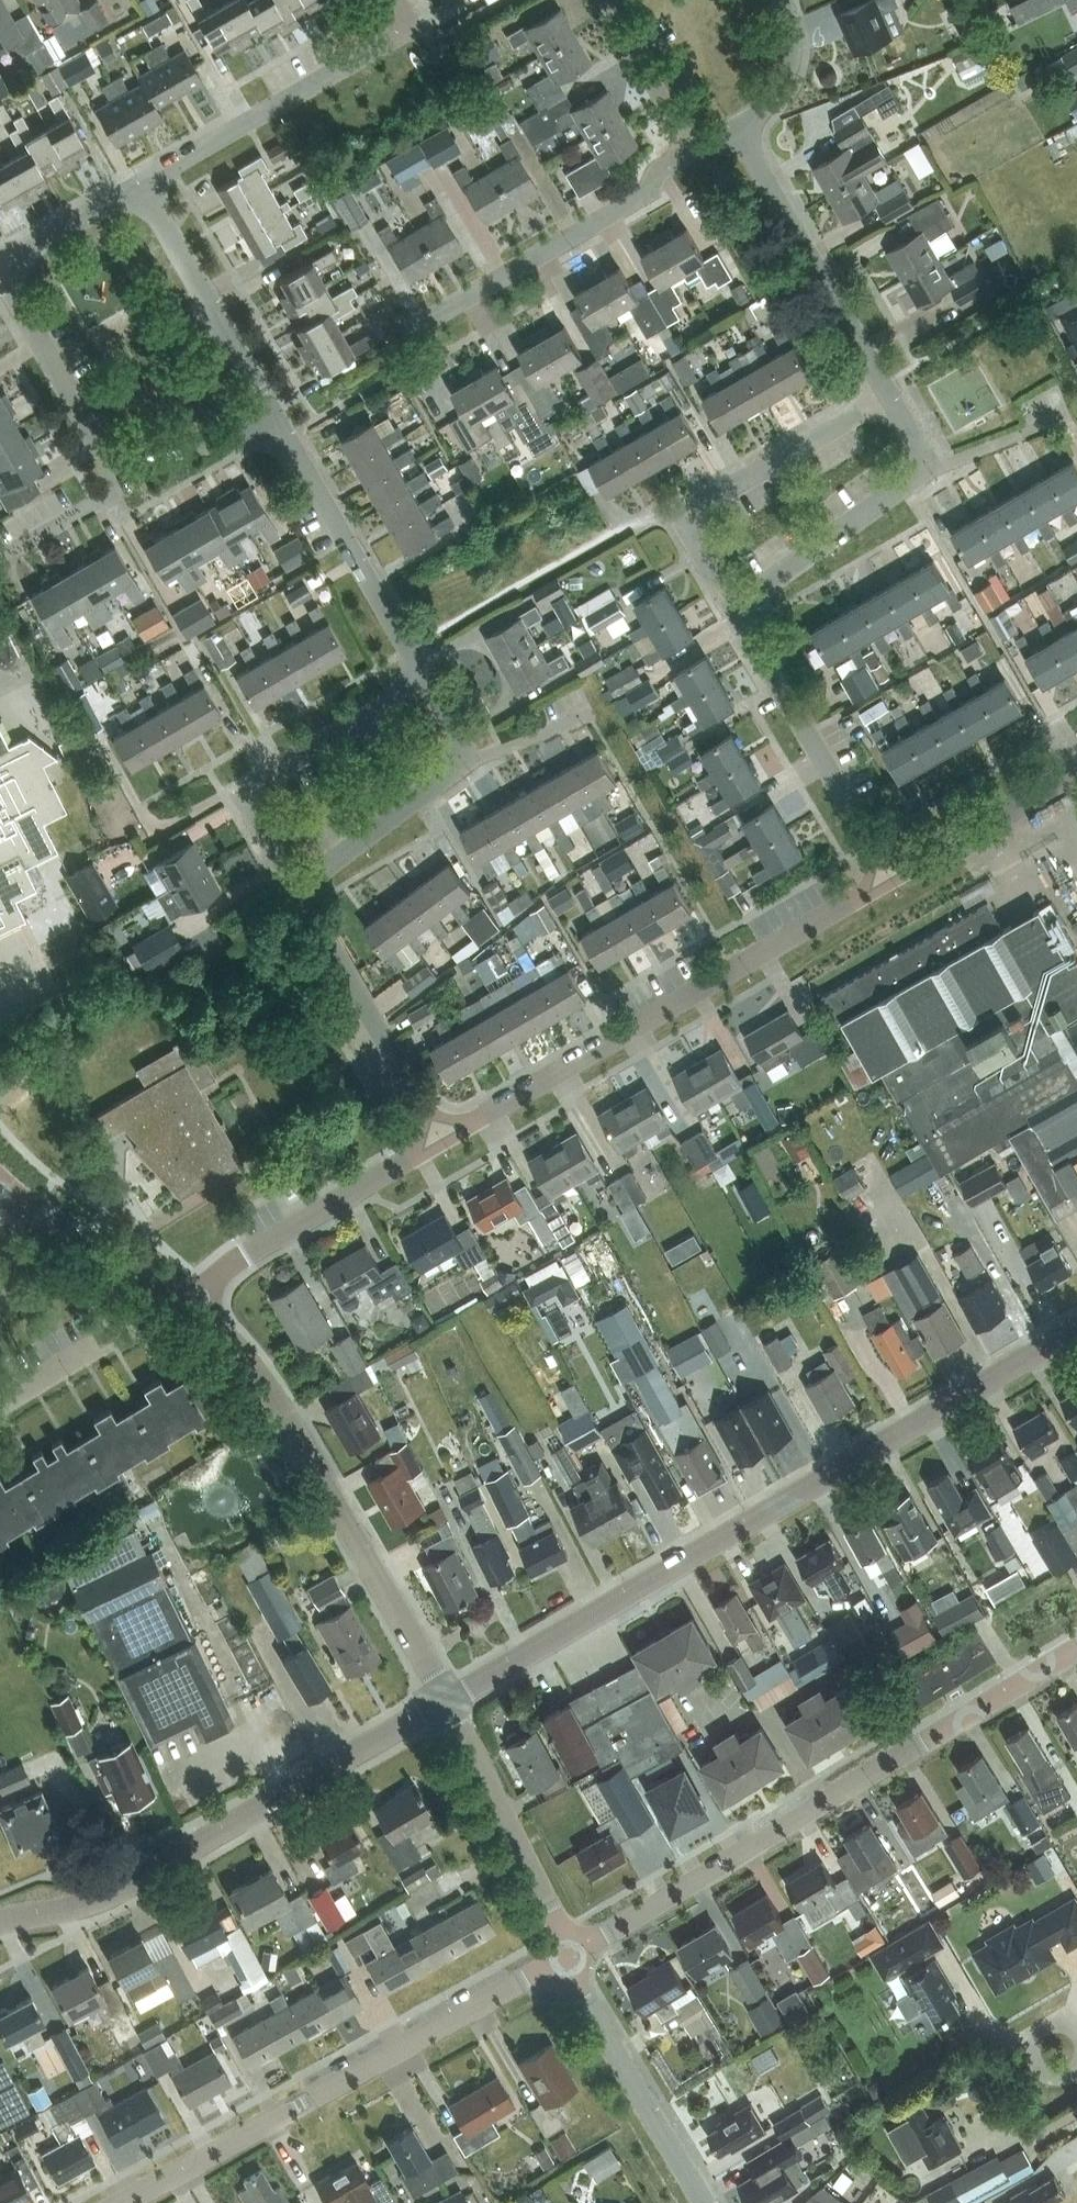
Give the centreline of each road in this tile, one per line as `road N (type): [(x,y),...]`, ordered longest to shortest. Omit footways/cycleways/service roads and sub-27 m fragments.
road 1 (tertiary): [(446,1704),(1076,1331)]
road 2 (unclassified): [(567,1959),(1076,1648)]
road 3 (unclassified): [(425,1142),(879,877)]
road 4 (residential): [(122,2202),(567,1959)]
road 5 (tertiary): [(0,1921),(79,1908),(128,1889),(446,1704)]
road 6 (residential): [(446,1704),(432,1666),(188,1291)]
road 7 (unclassified): [(269,890),(219,802),(420,683)]
road 8 (unclassified): [(696,162),(411,329)]
road 9 (unclassified): [(879,877),(732,615)]
road 10 (unclassified): [(425,1142),(269,890)]
road 11 (unclassified): [(420,683),(284,428)]
road 12 (unclassified): [(142,187),(390,40)]
road 13 (residential): [(567,1959),(554,1915),(446,1704)]
road 14 (unclassified): [(188,1291),(425,1142)]
road 15 (unclassified): [(284,428),(142,187)]
road 16 (residential): [(702,2202),(580,2001),(567,1959)]
road 17 (unclassified): [(888,388),(755,144)]
road 18 (unclassified): [(888,388),(676,519)]
road 19 (unclassified): [(732,615),(931,466)]
road 20 (unclassified): [(269,890),(470,764)]
road 21 (unclassified): [(879,877),(1076,766)]
road 22 (unclassified): [(0,1404),(188,1291)]
road 23 (unclassified): [(105,460),(0,271)]
road 24 (residential): [(188,1291),(132,1272),(0,1193)]
road 25 (unclassified): [(696,162),(613,21),(611,0)]
road 26 (unclassified): [(284,428),(105,460)]
road 27 (unclassified): [(0,268),(142,187)]
road 28 (unclassified): [(782,0),(798,33),(784,85),(755,144)]
road 29 (unclassified): [(3,557),(110,489),(105,460)]
road 30 (unclassified): [(931,466),(1058,417)]

